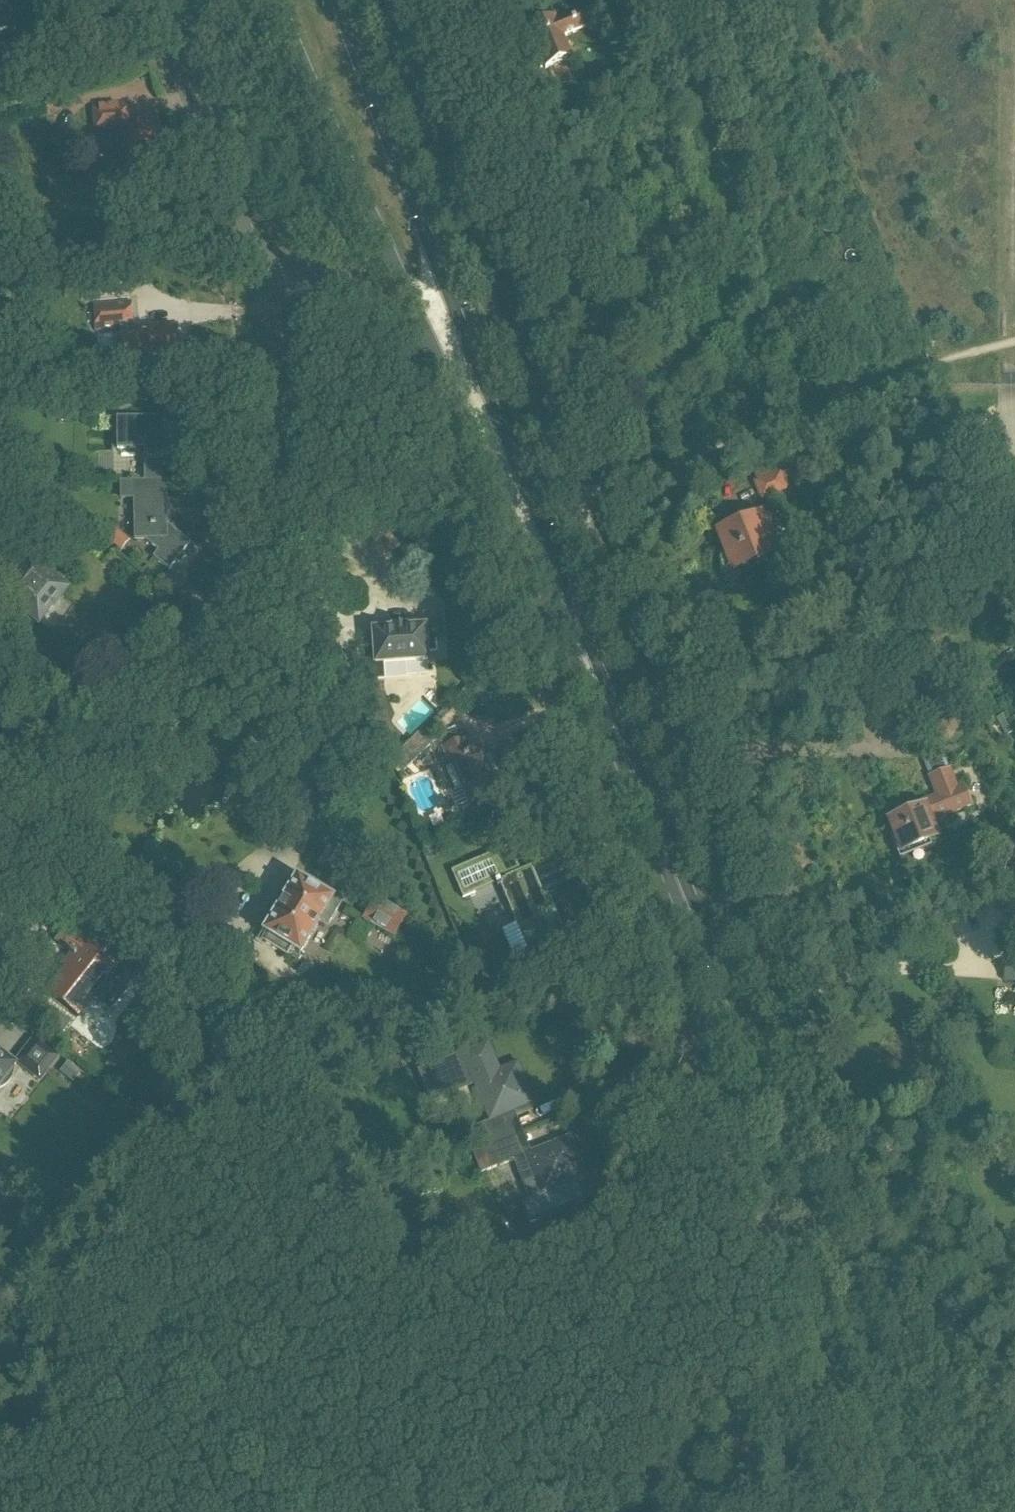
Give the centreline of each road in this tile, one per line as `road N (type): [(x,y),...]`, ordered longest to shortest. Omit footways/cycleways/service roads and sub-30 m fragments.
road 1 (unclassified): [(958,1511),(764,1036),(379,0)]
road 2 (unclassified): [(878,1511),(567,718),(355,284),(328,278),(275,287)]
road 3 (primary): [(930,1511),(462,367)]
road 4 (unclassified): [(0,891),(175,670),(255,532),(286,427),(289,382),(275,287)]
road 5 (primary): [(276,0),(391,260),(462,367)]
road 6 (primary): [(462,367),(431,248),(335,0)]
road 7 (unclassified): [(275,287),(233,172),(146,0)]
road 8 (track): [(1014,51),(1008,341)]

